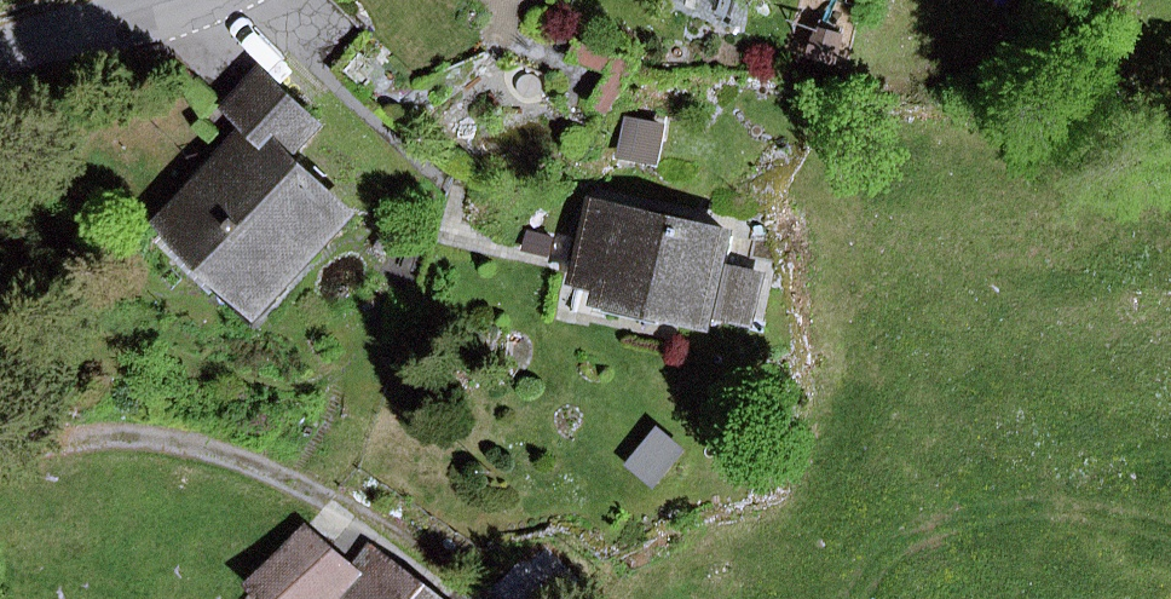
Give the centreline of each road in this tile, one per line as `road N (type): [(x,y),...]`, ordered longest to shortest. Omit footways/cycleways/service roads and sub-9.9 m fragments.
road 1 (tertiary): [(176,0),(0,56)]

